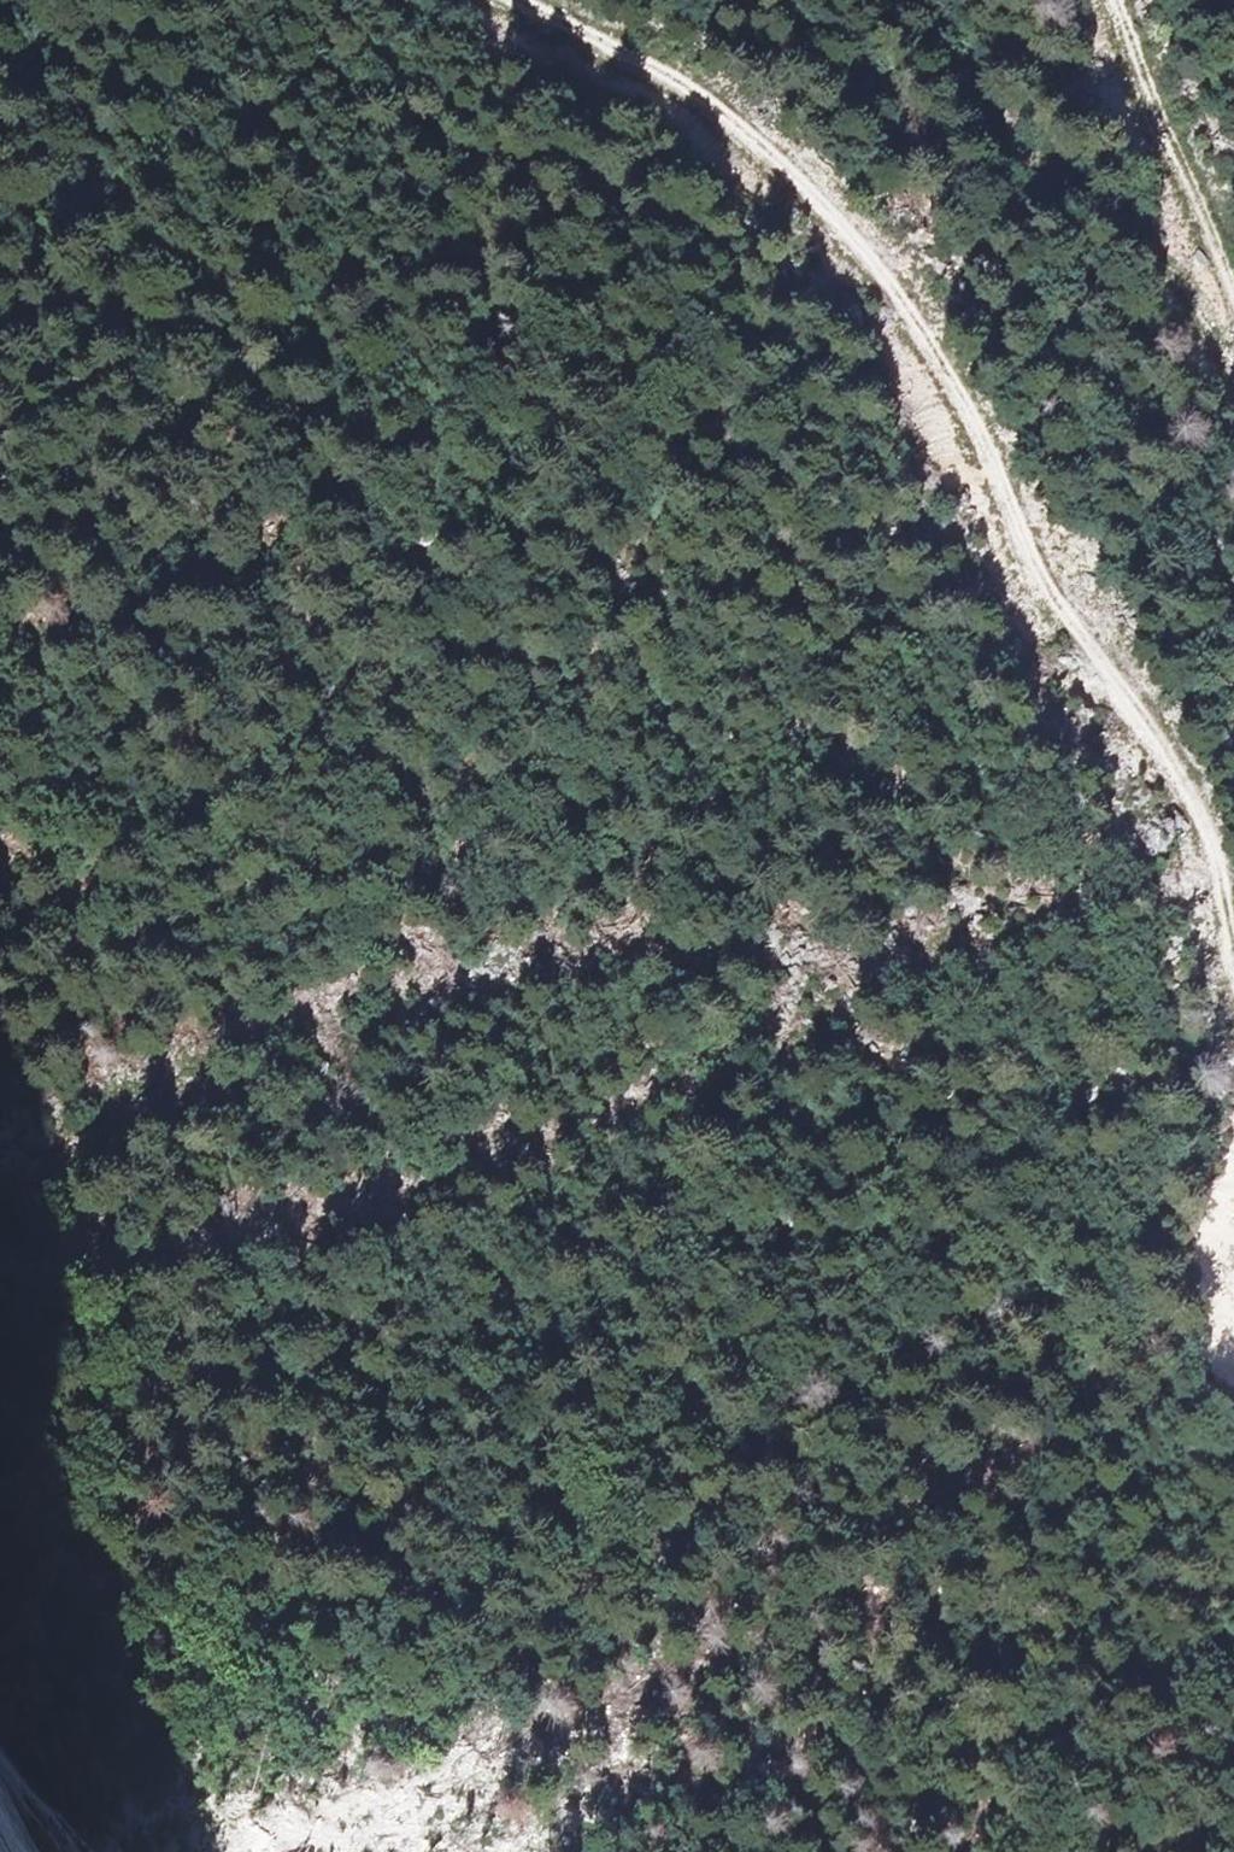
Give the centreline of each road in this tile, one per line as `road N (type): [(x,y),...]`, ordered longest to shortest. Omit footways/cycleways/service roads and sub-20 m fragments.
road 1 (track): [(536,0),(616,39),(795,171),(927,334),(1042,583),(1187,805),(1233,955)]
road 2 (track): [(1233,267),(1119,0)]

